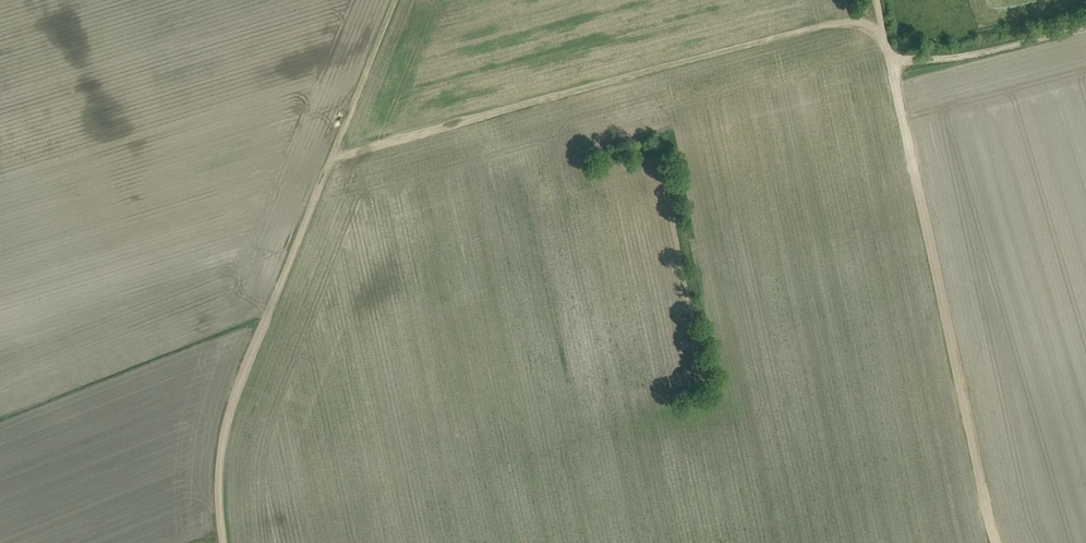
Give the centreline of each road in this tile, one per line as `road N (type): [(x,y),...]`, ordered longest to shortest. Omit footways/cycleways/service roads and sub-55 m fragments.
road 1 (track): [(223,542),(219,467),(230,412),(396,0)]
road 2 (track): [(884,34),(841,23),(332,158)]
road 3 (track): [(997,542),(890,63)]
road 4 (track): [(1085,28),(964,58),(890,63)]

